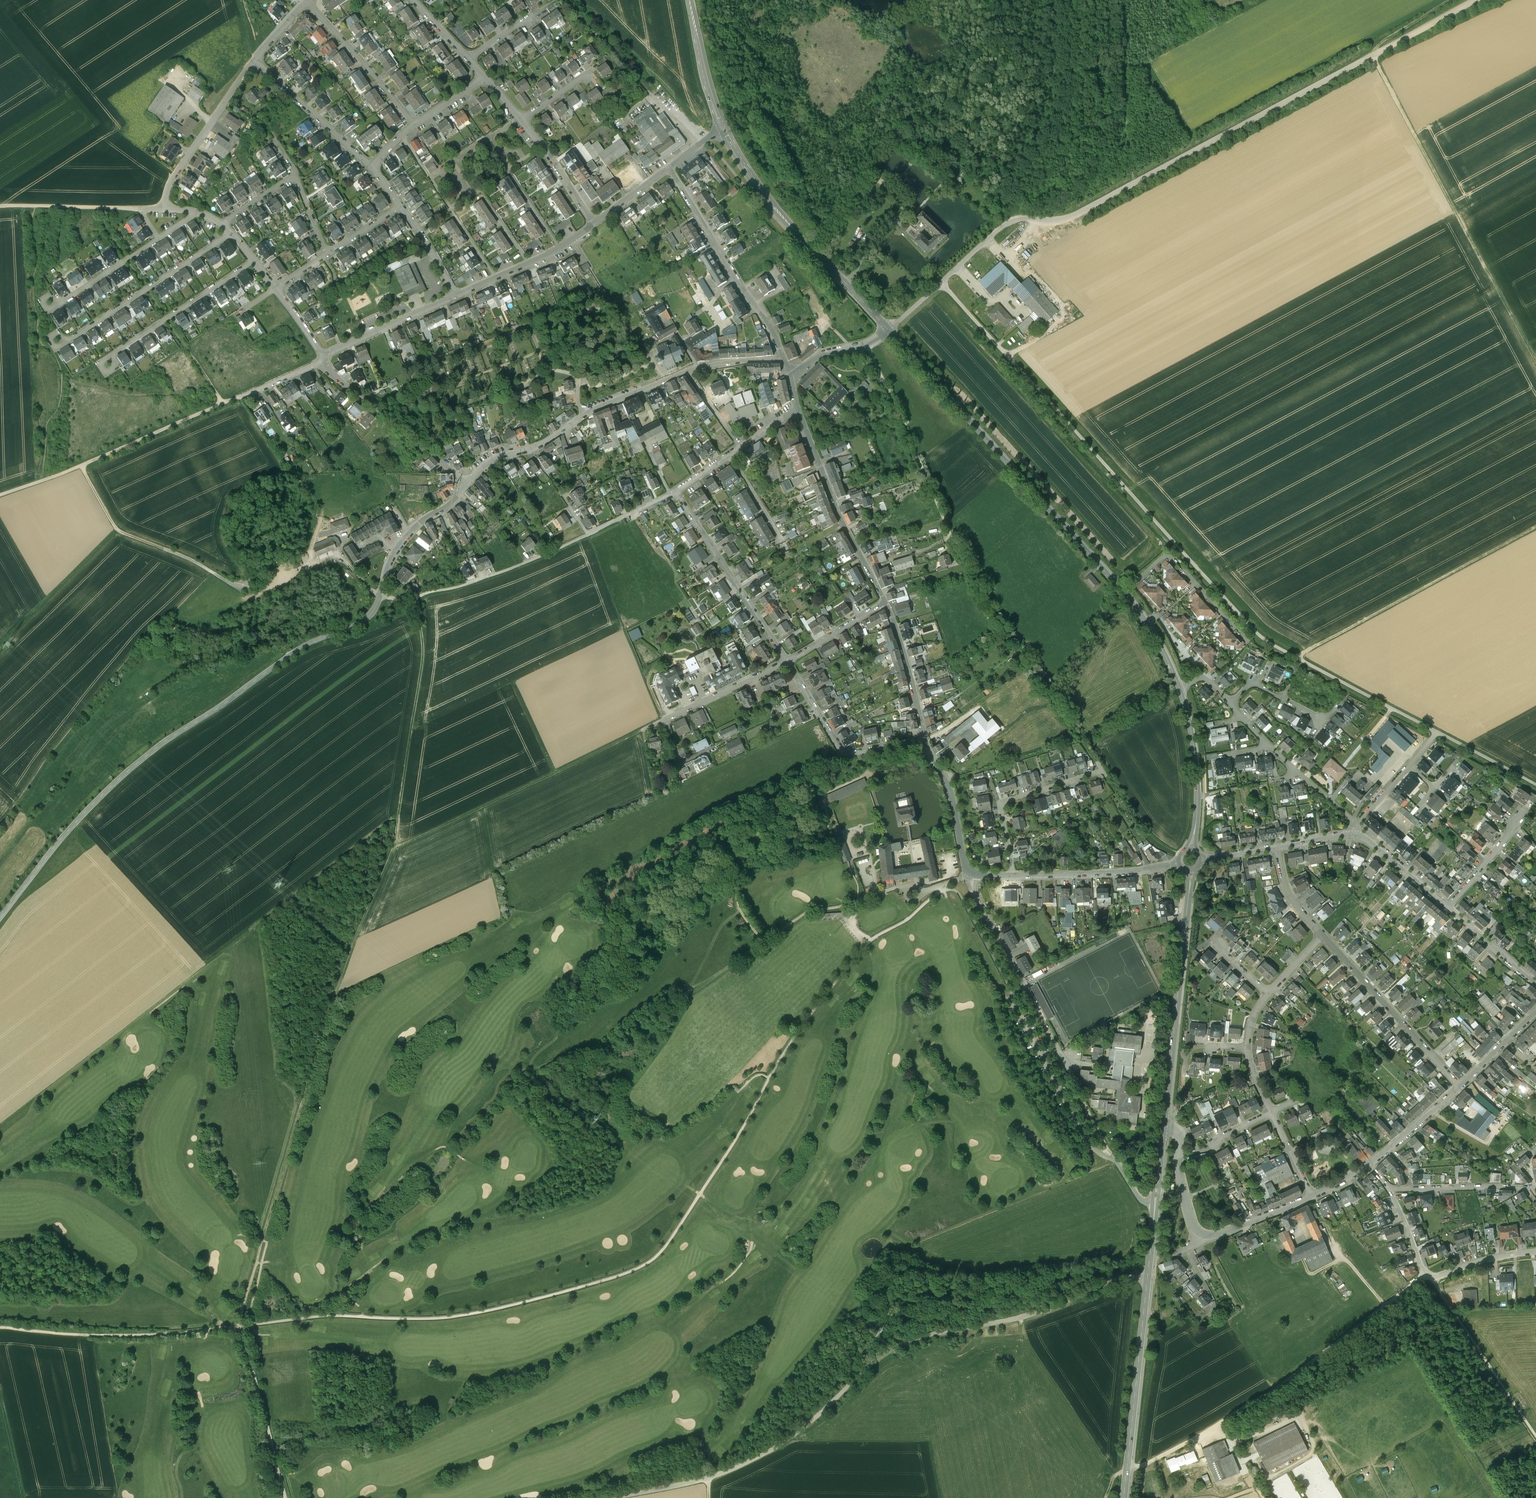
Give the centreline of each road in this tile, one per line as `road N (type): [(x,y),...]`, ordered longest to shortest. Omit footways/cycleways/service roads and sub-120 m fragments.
road 1 (track): [(642,732),(387,855),(335,991),(261,1244)]
road 2 (track): [(942,282),(1254,631),(1438,732)]
road 3 (track): [(239,1325),(430,1318),(625,1275),(660,1253),(768,1081)]
road 4 (track): [(1476,0),(1078,214),(1009,222),(942,282)]
road 5 (track): [(1147,1277),(913,1342),(886,1354),(807,1424),(748,1461),(710,1478),(612,1497)]
road 6 (tertiary): [(0,917),(66,833),(137,764),(305,645),(367,618),(394,552)]
road 7 (track): [(1106,1497),(1115,1477),(1299,1371),(1426,1275)]
road 8 (tertiary): [(1124,1497),(1164,1125)]
road 9 (tertiary): [(1127,595),(890,330)]
road 10 (track): [(1371,57),(1535,366)]
road 11 (tertiary): [(890,330),(771,203),(723,128)]
road 12 (track): [(768,1081),(796,1030),(867,944),(941,888)]
road 13 (track): [(405,601),(418,622),(423,654),(387,855)]
road 14 (tertiary): [(466,482),(494,458),(532,449),(591,412),(686,371)]
road 15 (track): [(0,1327),(130,1336),(239,1325)]
road 16 (residential): [(867,344),(963,560)]
road 17 (residential): [(677,492),(463,585)]
road 18 (tertiary): [(1189,895),(1164,1125)]
road 19 (residential): [(670,167),(785,361)]
road 20 (residential): [(967,873),(1059,1056),(1076,1065)]
road 21 (residential): [(798,407),(836,509),(885,603)]
road 22 (track): [(44,481),(241,397)]
road 23 (residential): [(1535,1252),(1430,1278),(1388,1189)]
road 24 (residential): [(1459,1087),(1323,935)]
road 25 (residential): [(677,492),(787,662)]
road 26 (residential): [(64,342),(231,234)]
road 27 (track): [(1535,1445),(1434,1279)]
road 28 (residential): [(787,662),(849,760),(925,742)]
road 29 (residential): [(466,482),(334,375),(324,358)]
road 30 (residential): [(1014,876),(1002,804),(1103,770)]
road 31 (track): [(285,1497),(239,1325)]
road 32 (residential): [(166,208),(172,180),(255,60)]
road 33 (residential): [(109,357),(254,261)]
road 34 (residential): [(1127,595),(1172,559),(1248,641)]
road 35 (residential): [(1179,863),(1014,876)]
road 36 (residential): [(306,2),(415,125)]
road 37 (track): [(116,529),(0,644)]
road 38 (residential): [(787,662),(642,732)]
road 39 (residential): [(255,60),(372,168)]
road 40 (track): [(463,585),(412,602),(389,597),(353,569),(341,552),(344,537)]
road 41 (residential): [(1535,1186),(1388,1189)]
road 42 (track): [(116,529),(250,586)]
road 43 (residential): [(455,296),(324,358)]
road 44 (residential): [(885,603),(925,742)]
road 45 (residential): [(925,742),(949,786),(967,873)]
road 46 (track): [(0,206),(138,208)]
road 47 (tertiary): [(723,128),(691,0)]
road 48 (residential): [(594,223),(521,119)]
road 49 (residential): [(1349,834),(1448,908)]
road 50 (residential): [(1200,1235),(1179,1173),(1180,1134),(1164,1125)]
road 51 (residential): [(57,305),(159,238)]

